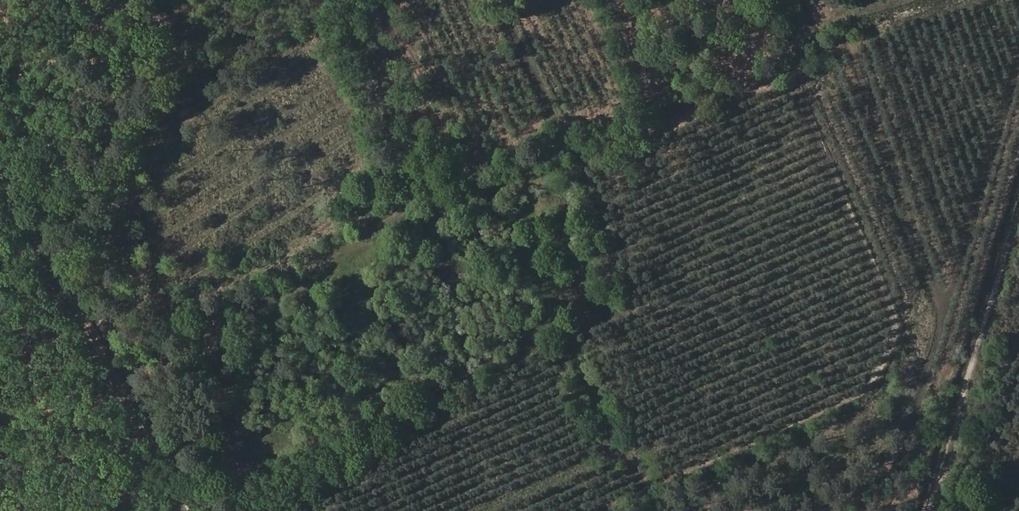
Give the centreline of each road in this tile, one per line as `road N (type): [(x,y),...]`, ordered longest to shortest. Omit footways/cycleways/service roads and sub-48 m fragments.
road 1 (track): [(931,510),(1018,218)]

